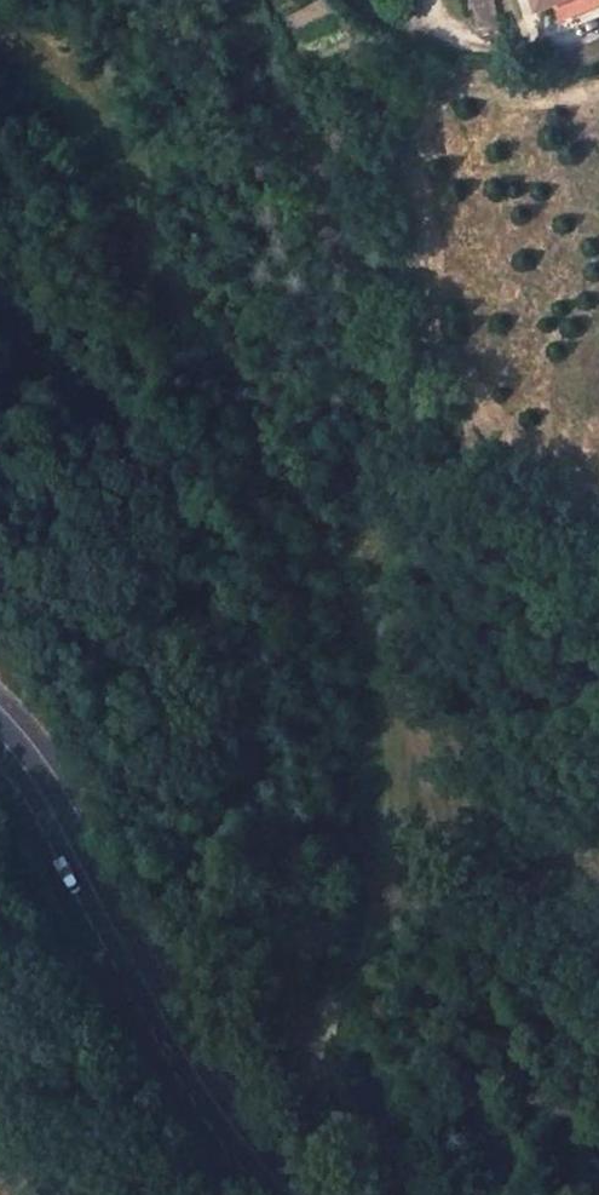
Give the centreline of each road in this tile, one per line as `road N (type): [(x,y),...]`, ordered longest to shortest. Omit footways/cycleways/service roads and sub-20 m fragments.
road 1 (secondary): [(274,1194),(193,1096),(32,797),(0,753)]

